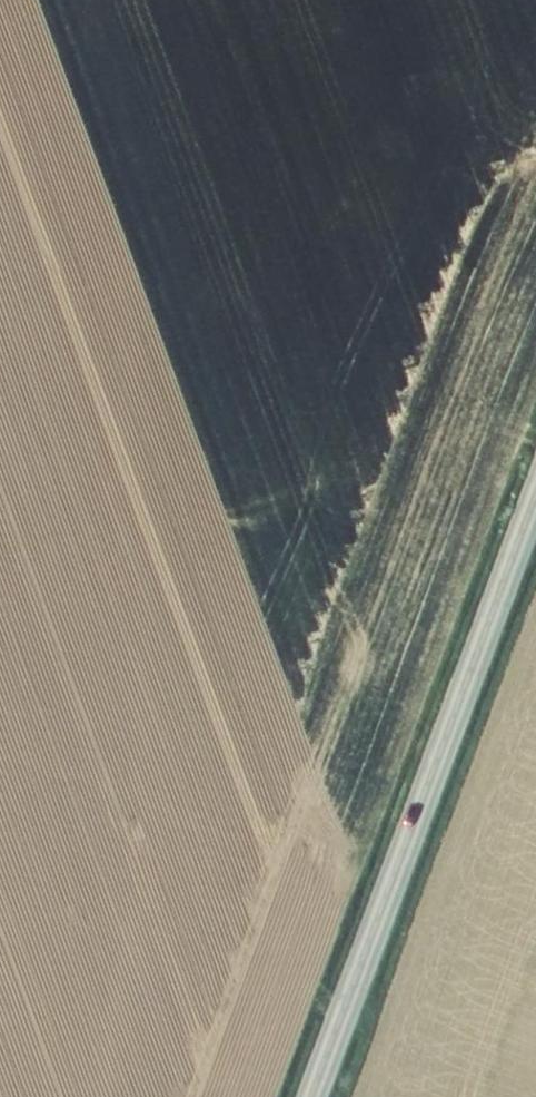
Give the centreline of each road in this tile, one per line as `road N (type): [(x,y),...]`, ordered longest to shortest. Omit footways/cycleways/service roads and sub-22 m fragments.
road 1 (tertiary): [(535,493),(310,1096)]

